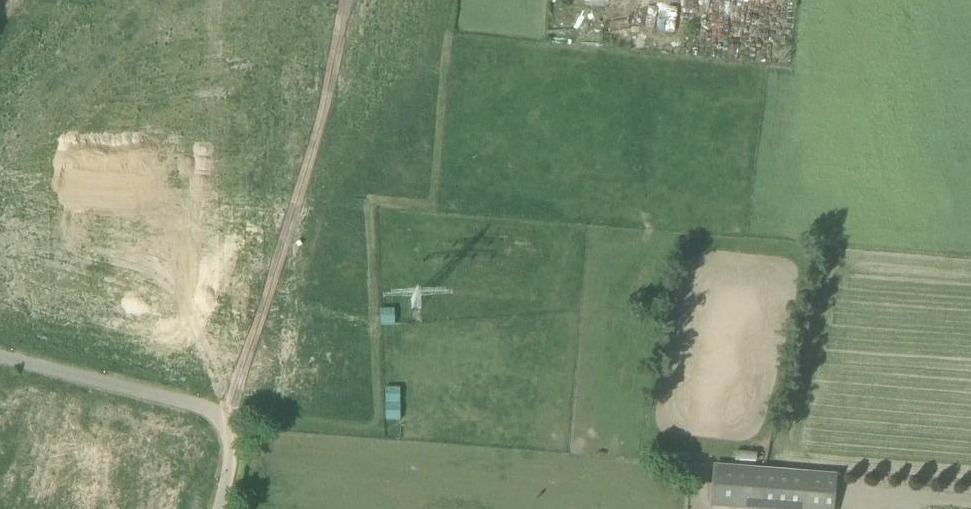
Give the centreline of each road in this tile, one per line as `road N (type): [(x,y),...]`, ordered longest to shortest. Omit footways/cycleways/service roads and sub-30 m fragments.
road 1 (unclassified): [(223,508),(233,438),(222,422),(199,408),(0,360)]

